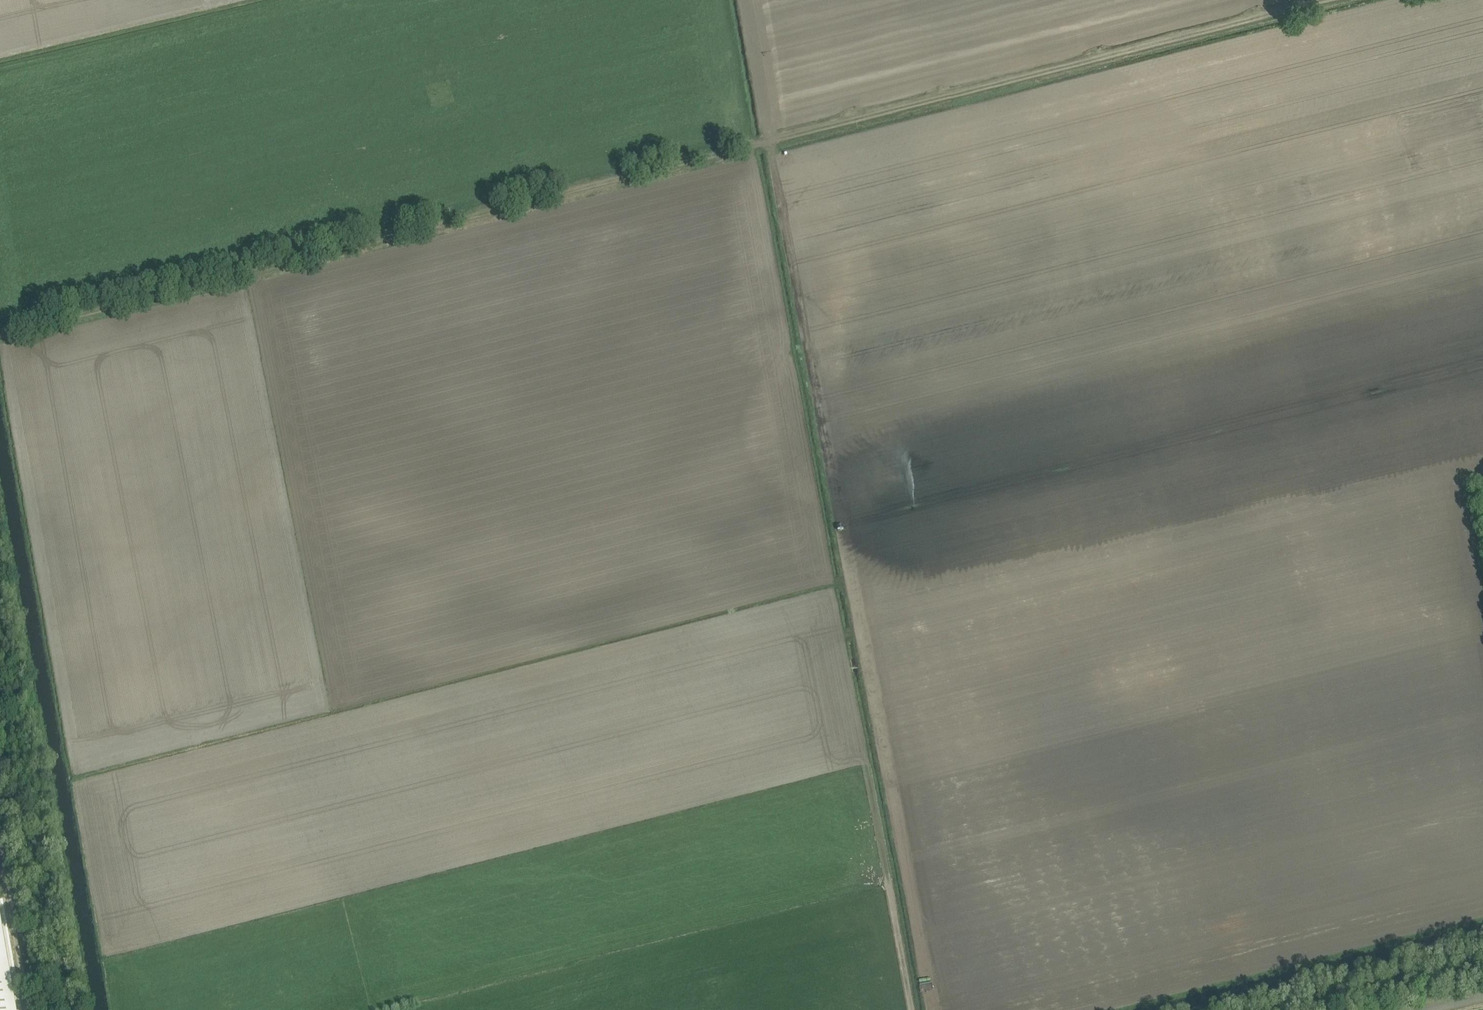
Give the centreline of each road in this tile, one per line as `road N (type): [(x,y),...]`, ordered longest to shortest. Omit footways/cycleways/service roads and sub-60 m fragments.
road 1 (track): [(0,335),(1329,0)]
road 2 (track): [(0,792),(40,1009)]

